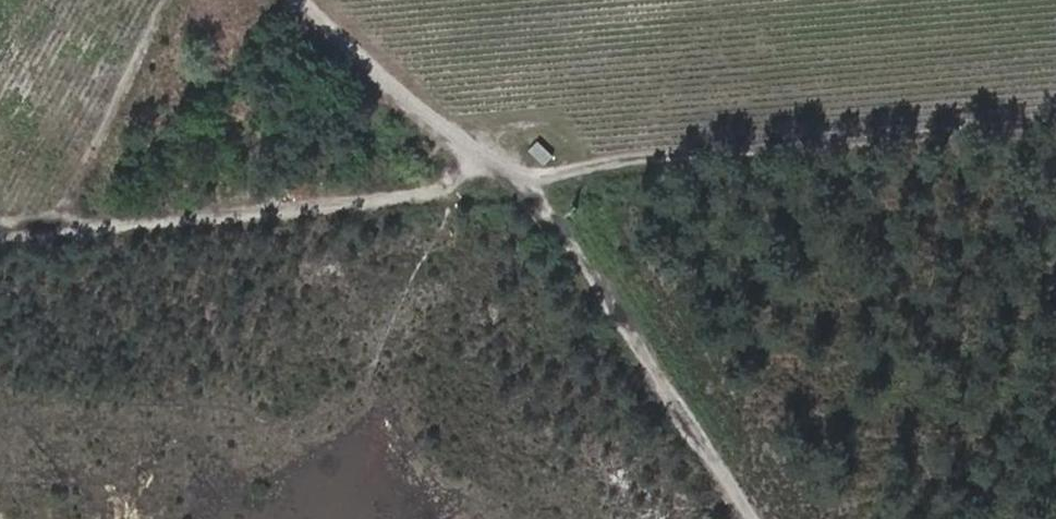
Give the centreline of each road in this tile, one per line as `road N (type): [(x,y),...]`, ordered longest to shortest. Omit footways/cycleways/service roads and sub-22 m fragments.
road 1 (track): [(762,518),(526,178),(459,155),(296,0)]
road 2 (track): [(526,178),(1055,125)]
road 3 (track): [(473,162),(454,181),(418,192),(140,222),(0,228)]

